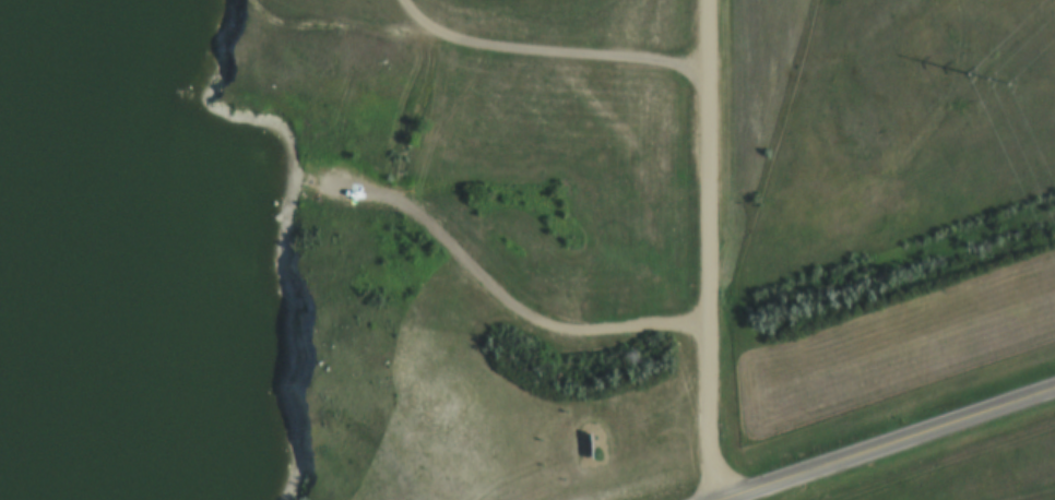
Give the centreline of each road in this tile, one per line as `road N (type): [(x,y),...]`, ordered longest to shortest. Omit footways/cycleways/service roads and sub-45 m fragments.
road 1 (track): [(712,330),(577,341),(549,334),(508,308),(399,200),(359,191)]
road 2 (tertiary): [(752,499),(1054,395)]
road 3 (track): [(438,47),(286,33),(261,21),(249,0)]
road 4 (track): [(399,200),(412,138),(435,90),(438,47)]

